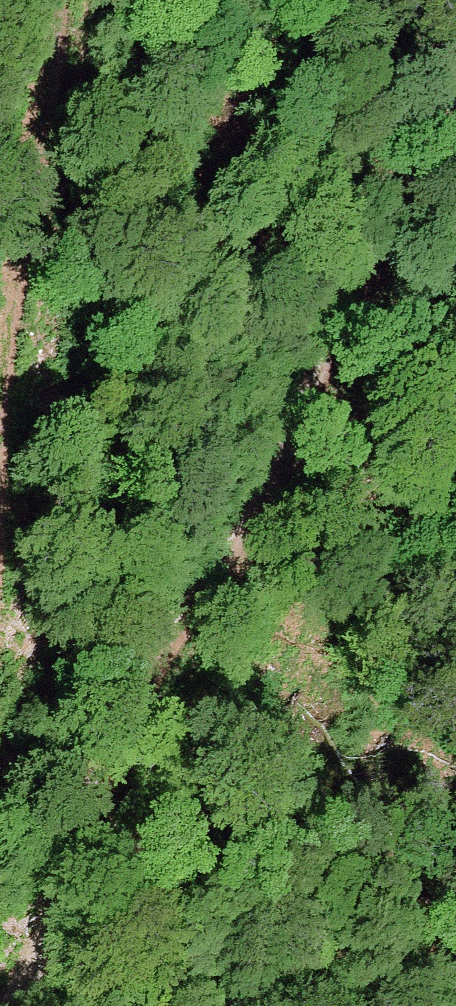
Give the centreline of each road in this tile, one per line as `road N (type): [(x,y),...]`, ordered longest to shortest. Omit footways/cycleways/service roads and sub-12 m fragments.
road 1 (track): [(455,158),(406,233),(293,473),(0,1003)]
road 2 (track): [(0,601),(80,0)]

